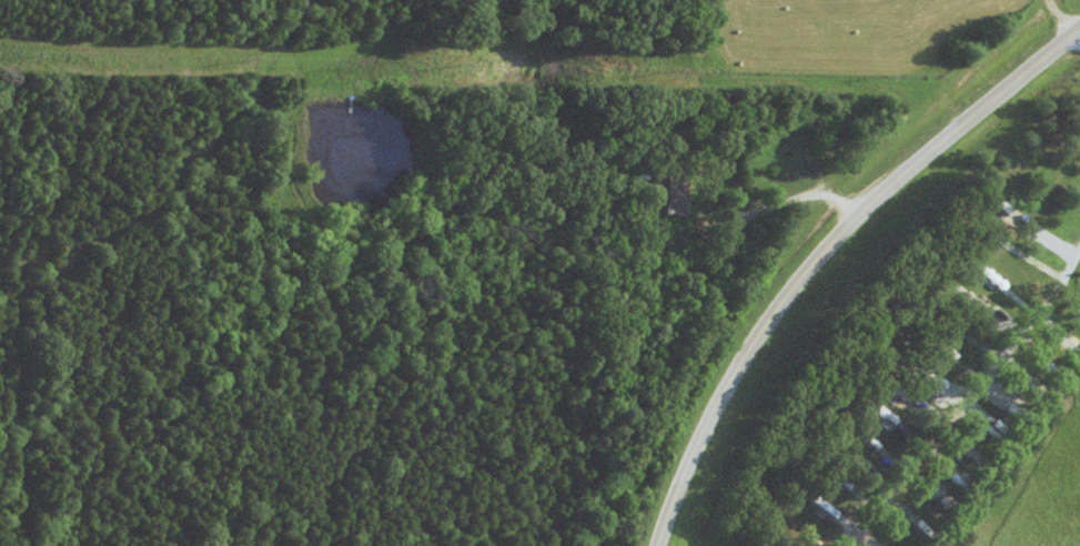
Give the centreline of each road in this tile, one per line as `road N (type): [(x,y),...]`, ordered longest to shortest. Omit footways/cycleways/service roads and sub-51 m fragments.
road 1 (secondary): [(654,545),(719,395),(822,259),(901,179),(1079,30)]

